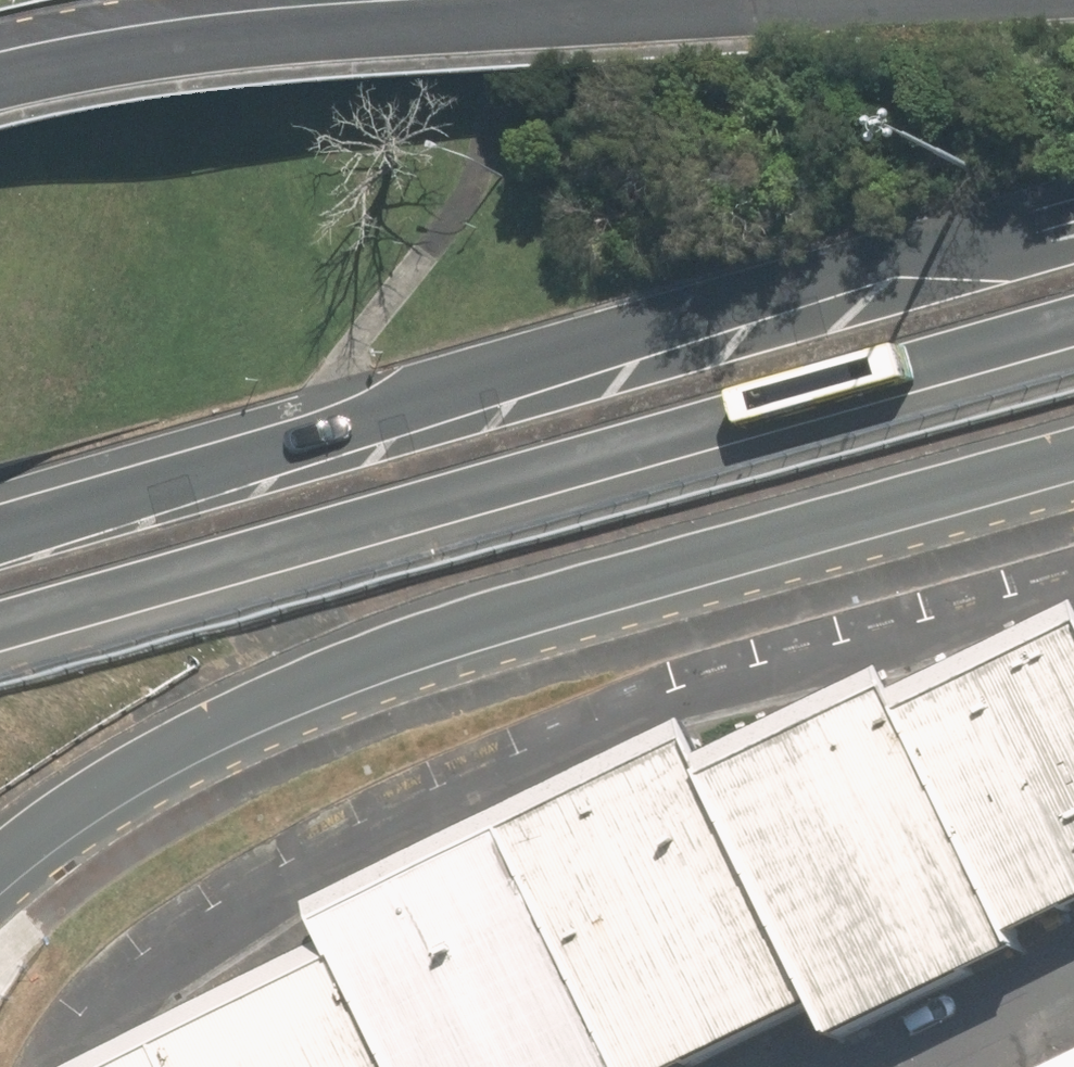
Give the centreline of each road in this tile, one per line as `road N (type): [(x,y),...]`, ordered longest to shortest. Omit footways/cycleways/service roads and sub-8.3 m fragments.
road 1 (primary): [(1073,456),(433,645),(312,691),(162,758),(74,810),(0,868)]
road 2 (secondary): [(1073,327),(0,622)]
road 3 (secondary): [(0,530),(592,366),(928,261)]
road 4 (primary): [(0,52),(139,23),(462,0)]
road 5 (secondary): [(928,261),(1073,218)]
road 6 (secondary): [(928,261),(1073,224)]

